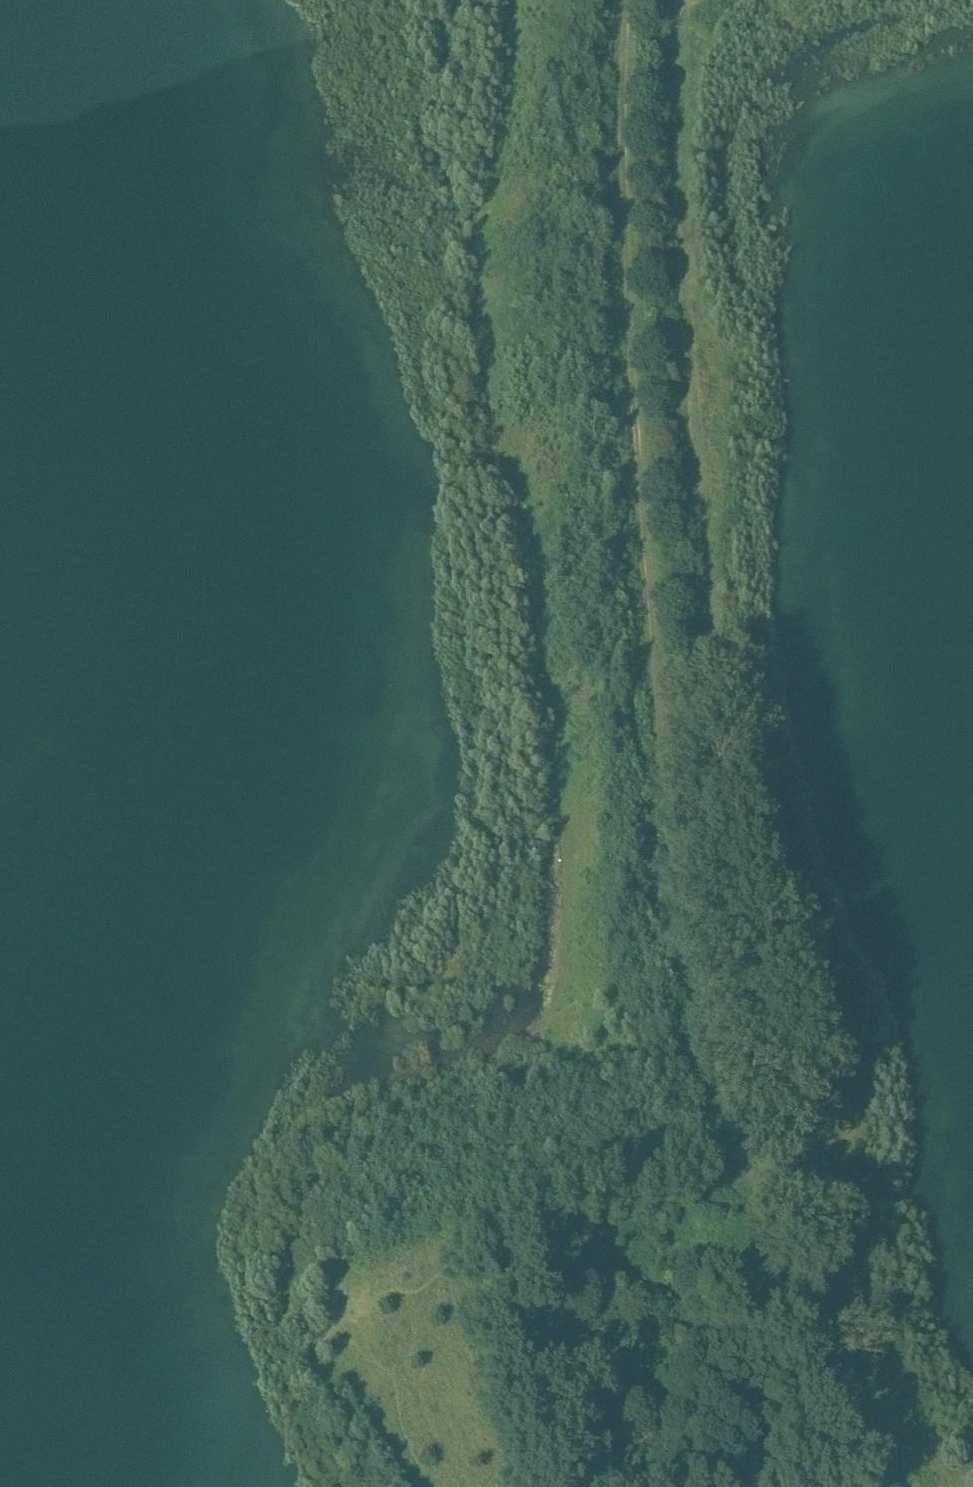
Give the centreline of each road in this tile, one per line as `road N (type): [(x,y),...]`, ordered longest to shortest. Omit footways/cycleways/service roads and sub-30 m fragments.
road 1 (track): [(735,1091),(694,925),(642,436),(629,0)]

